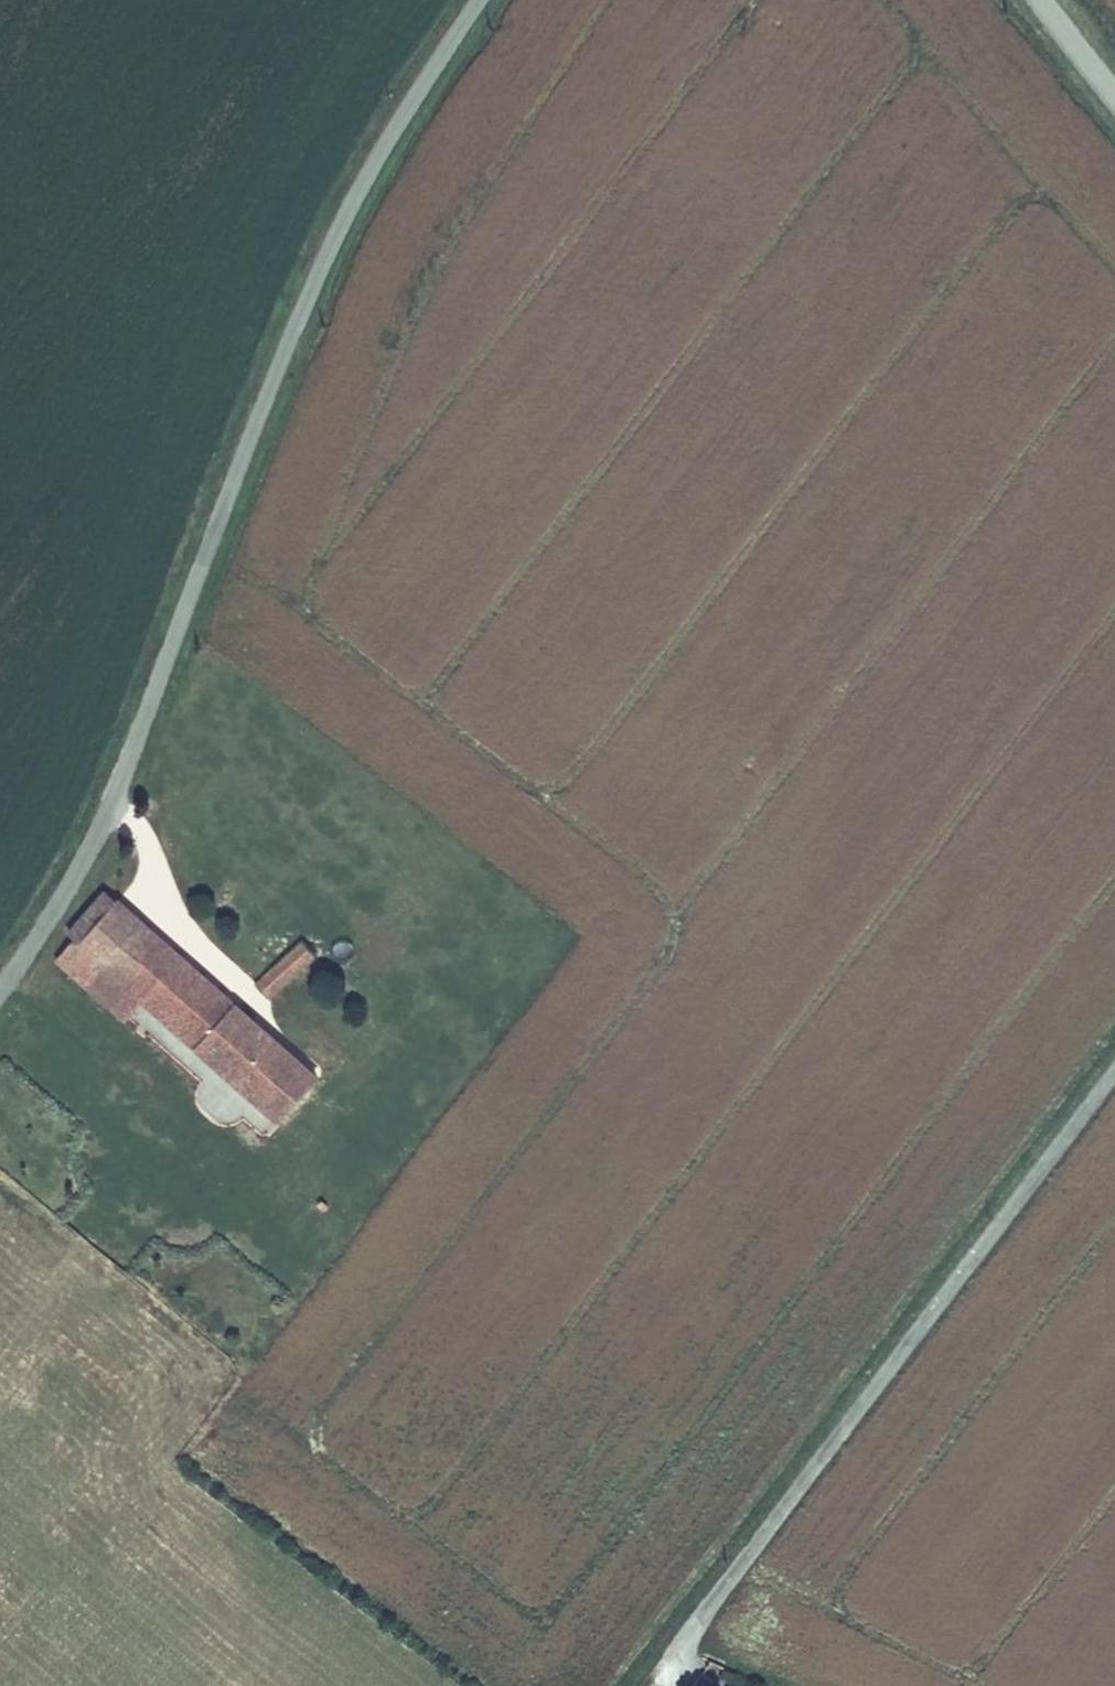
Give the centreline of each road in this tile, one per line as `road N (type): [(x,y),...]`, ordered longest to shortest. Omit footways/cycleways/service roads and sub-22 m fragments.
road 1 (unclassified): [(476,0),(333,235),(119,783),(0,987)]
road 2 (unclassified): [(1038,0),(1114,100)]

